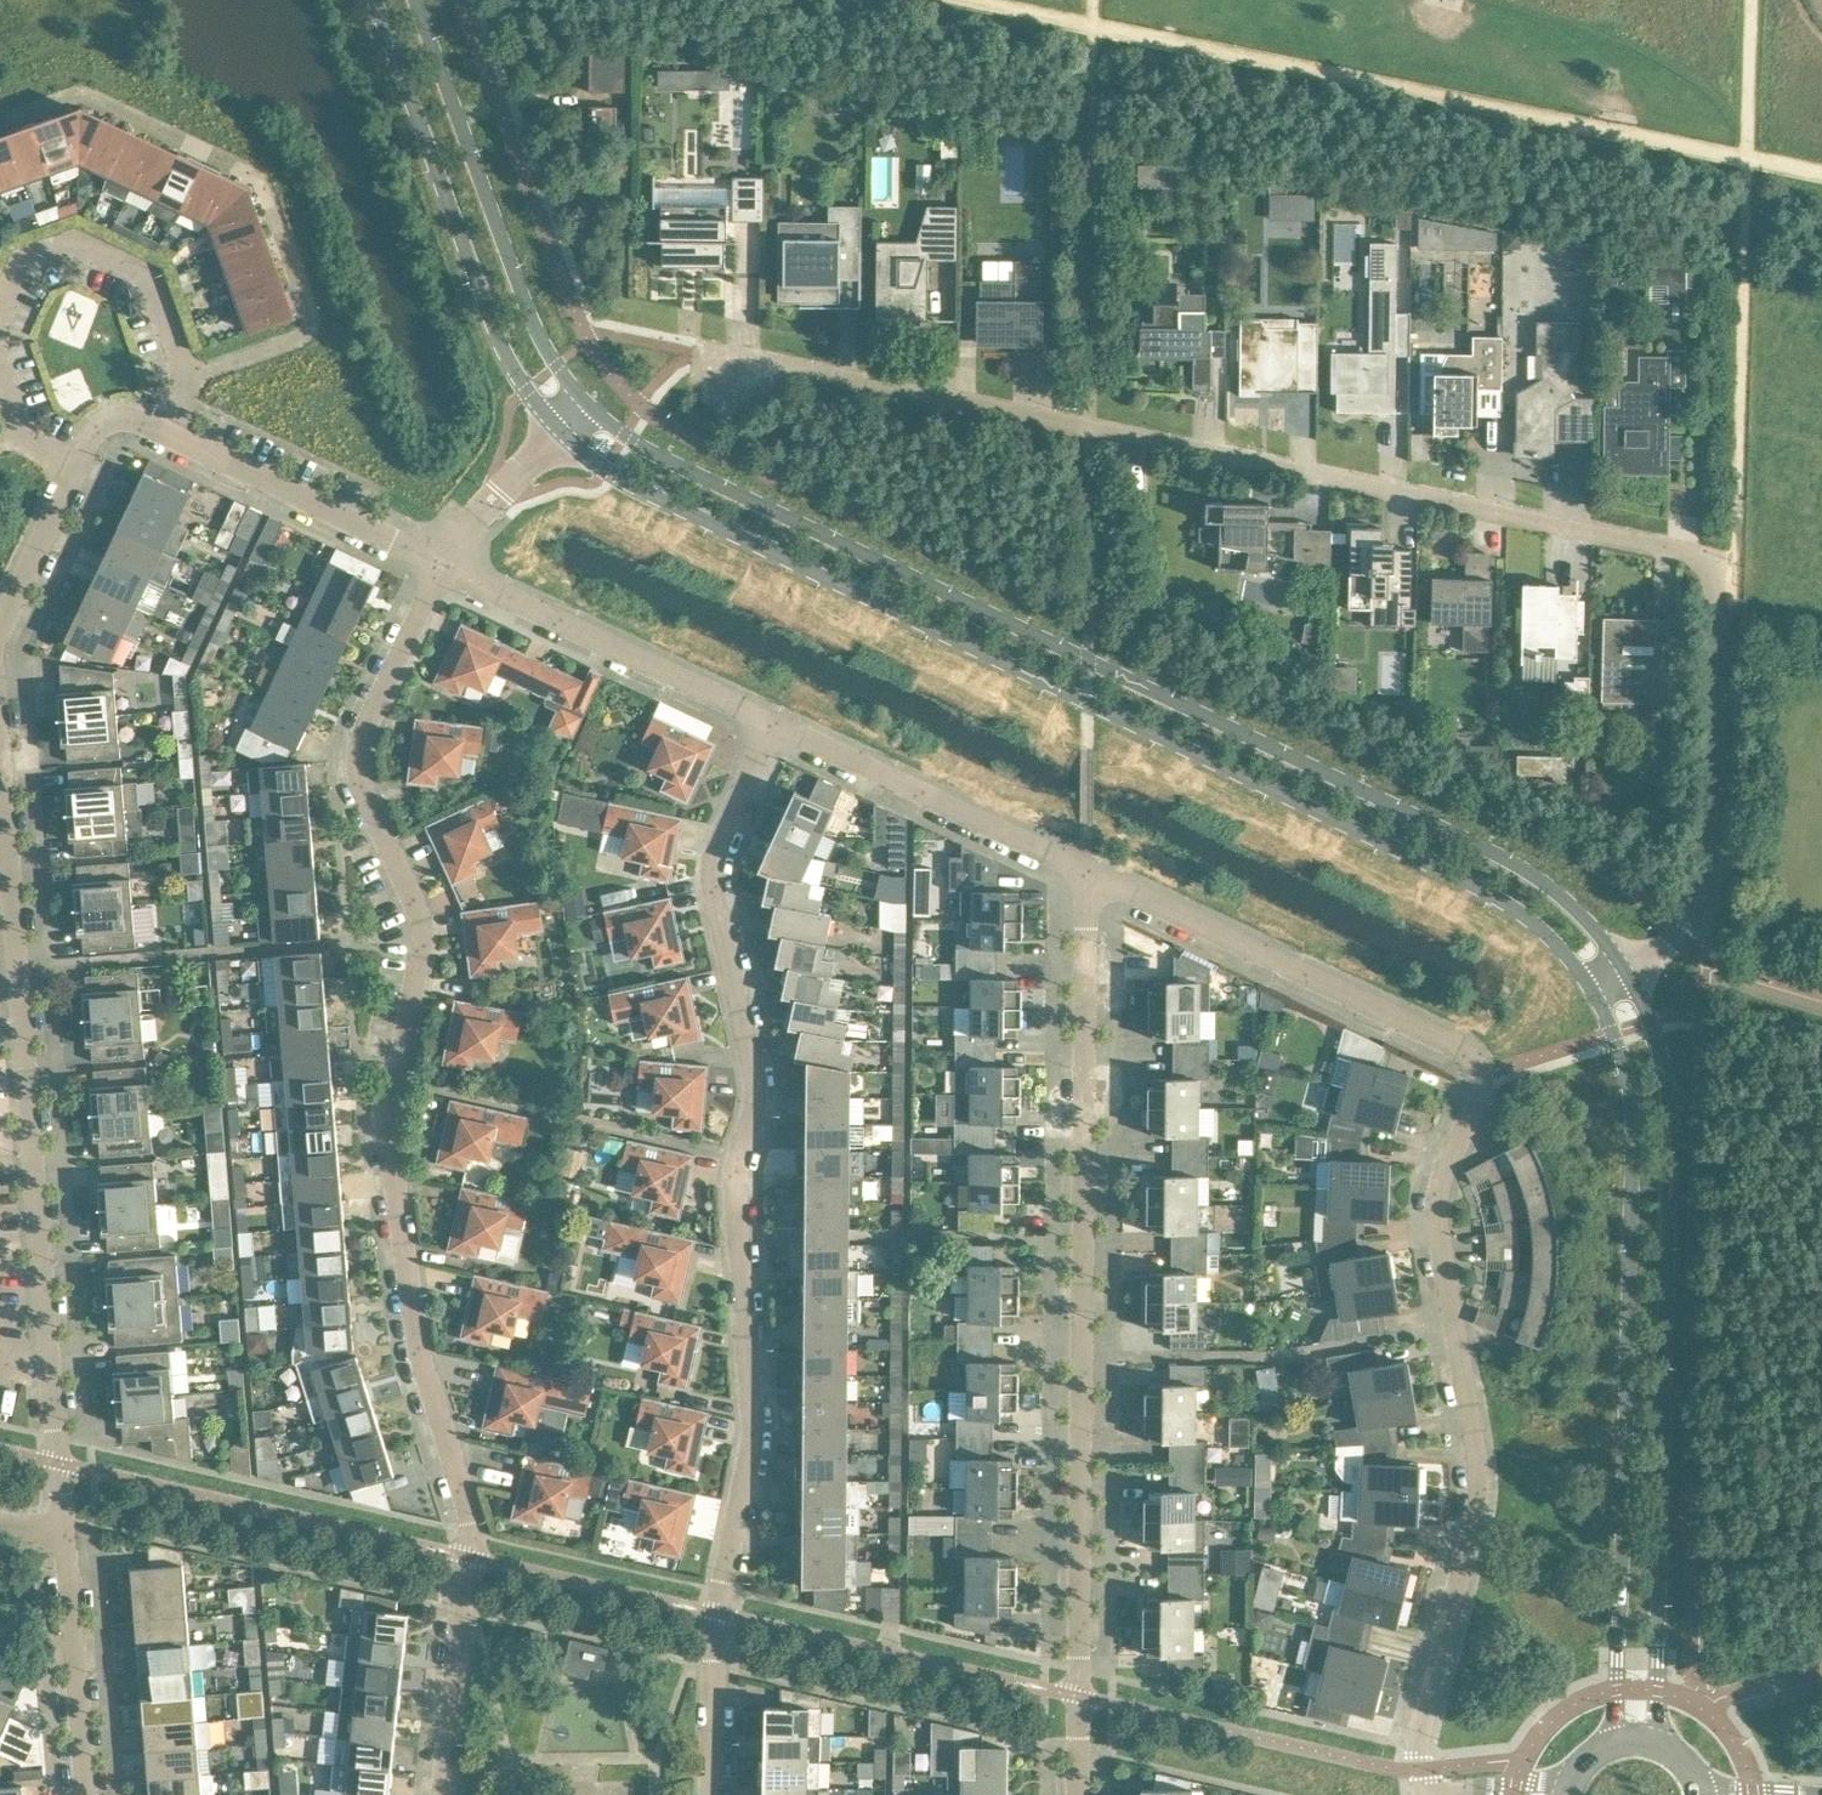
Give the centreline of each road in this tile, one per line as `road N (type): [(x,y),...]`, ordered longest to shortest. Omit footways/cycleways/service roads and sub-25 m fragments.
road 1 (residential): [(1680,939),(1712,891),(1714,559),(760,363),(729,368)]
road 2 (residential): [(448,1794),(471,1536),(420,1352),(392,1133),(424,934),(364,790),(361,762),(446,566)]
road 3 (tertiary): [(1631,971),(1606,930),(1516,859),(625,436),(582,401)]
road 4 (tertiary): [(553,426),(605,471),(1490,894),(1532,922),(1595,998)]
road 5 (residential): [(1428,1794),(1425,1717),(1481,1499),(1437,1222),(1439,1192),(1489,1073),(1472,1054),(1087,865)]
road 6 (residential): [(709,1794),(714,1617),(751,1434),(736,1175),(752,1091),(709,859),(769,718)]
road 7 (residential): [(1079,1794),(1087,865)]
road 8 (tertiary): [(1660,1748),(1673,1109),(1631,971)]
road 9 (tertiary): [(1595,998),(1627,1077),(1633,1135),(1614,1746)]
road 10 (tertiary): [(376,0),(508,365),(553,426)]
road 11 (tertiary): [(582,401),(529,313),(416,0)]
road 12 (residential): [(0,311),(23,261),(77,243),(154,278),(188,378),(165,436)]
road 13 (residential): [(769,718),(446,566)]
road 14 (residential): [(1087,865),(769,718)]
road 15 (residential): [(446,566),(165,436)]
road 16 (residential): [(44,1280),(20,999)]
road 17 (residential): [(86,1794),(63,1530)]
road 18 (residential): [(63,1530),(44,1280)]
road 19 (residential): [(20,999),(4,798)]
road 20 (residential): [(446,566),(553,426)]
road 21 (residential): [(0,619),(79,466)]
road 22 (residential): [(44,1280),(20,1281),(0,1401)]
road 23 (residential): [(79,466),(25,436),(0,362)]

